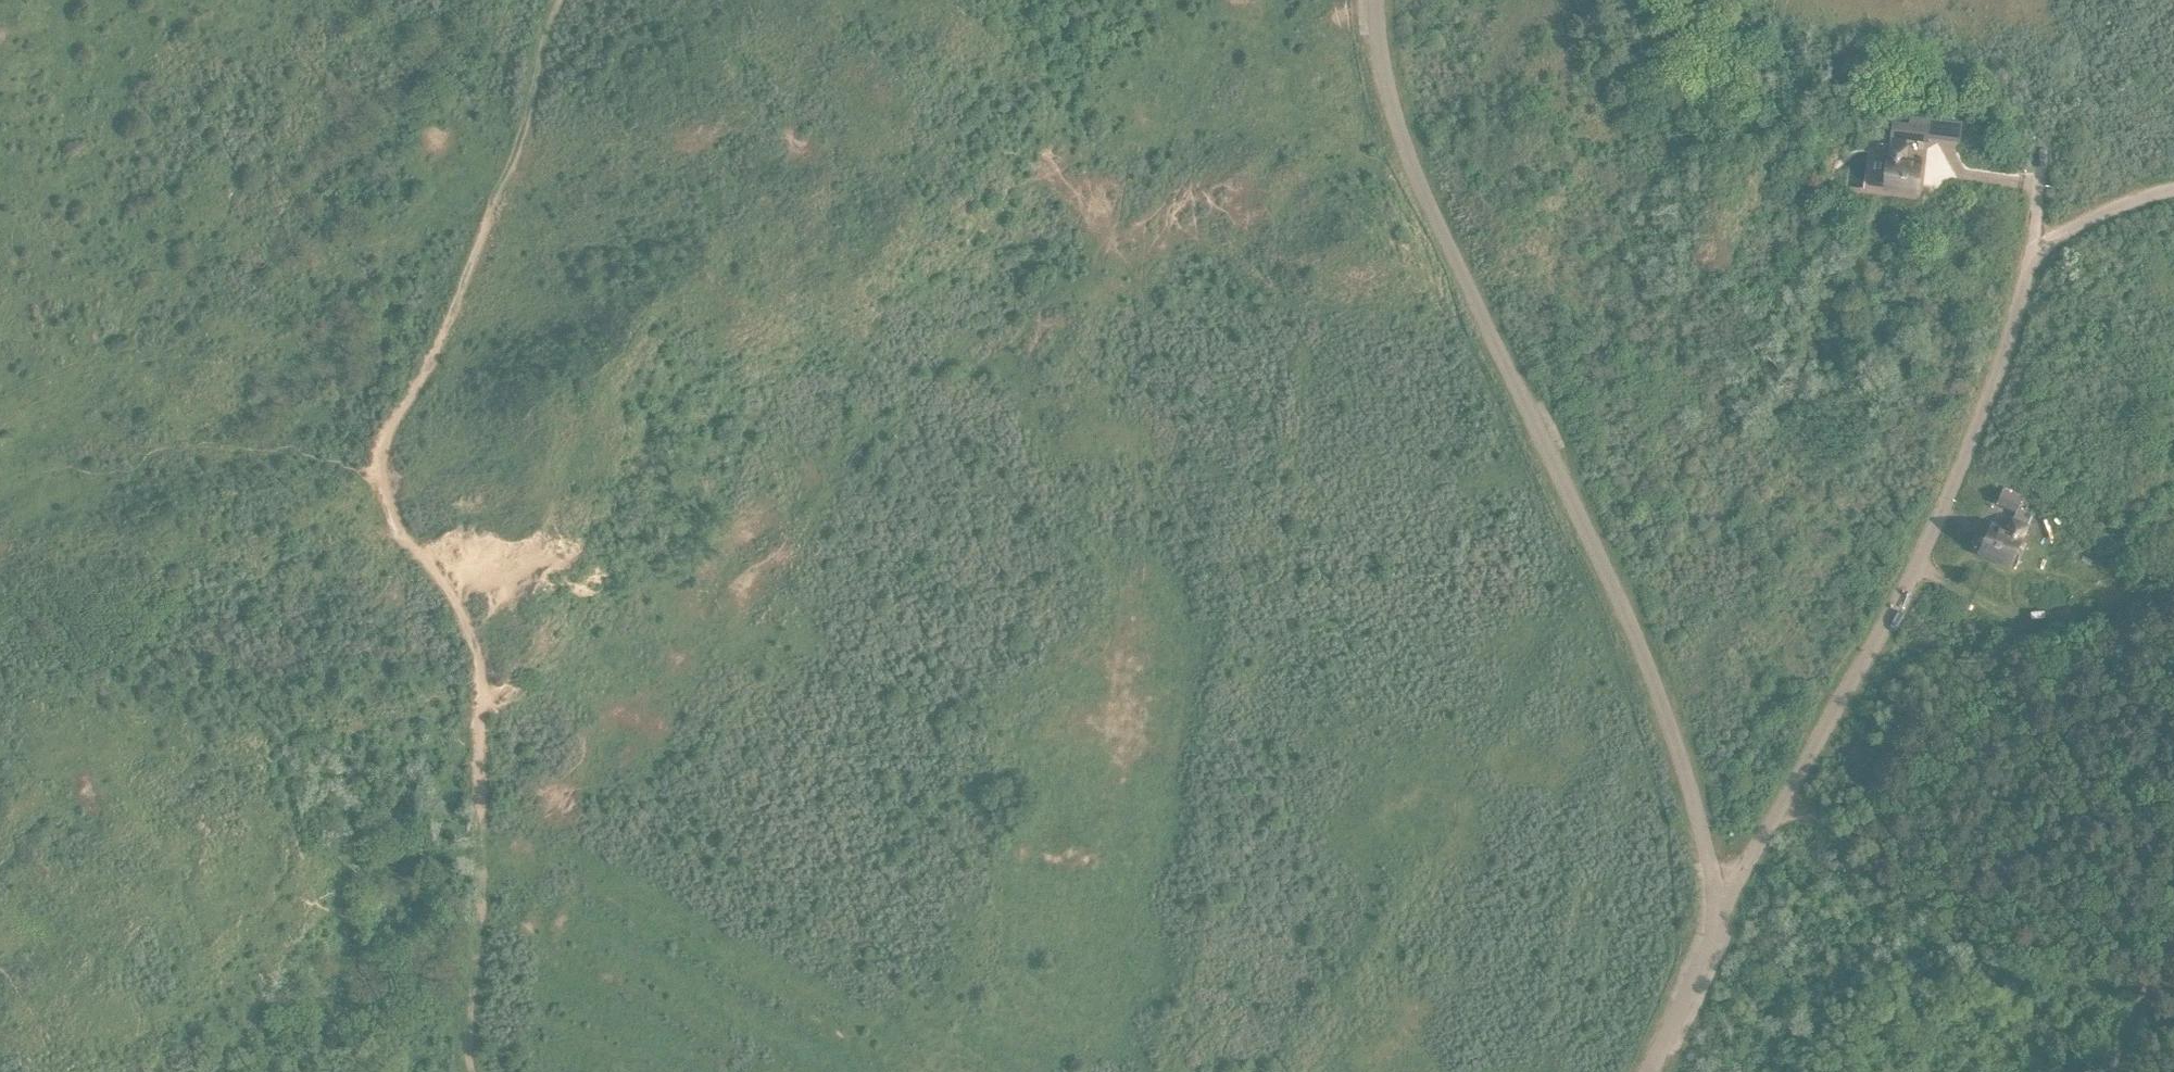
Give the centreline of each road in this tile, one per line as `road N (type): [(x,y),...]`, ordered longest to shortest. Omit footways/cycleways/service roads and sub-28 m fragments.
road 1 (unclassified): [(1723,911),(1662,703),(1427,204),(1384,82),(1374,0)]
road 2 (unclassified): [(1723,911),(1945,507),(2006,357),(2034,247)]
road 3 (unclassified): [(1650,1071),(1723,911)]
road 4 (unclassified): [(2034,247),(2120,202),(2173,193)]

